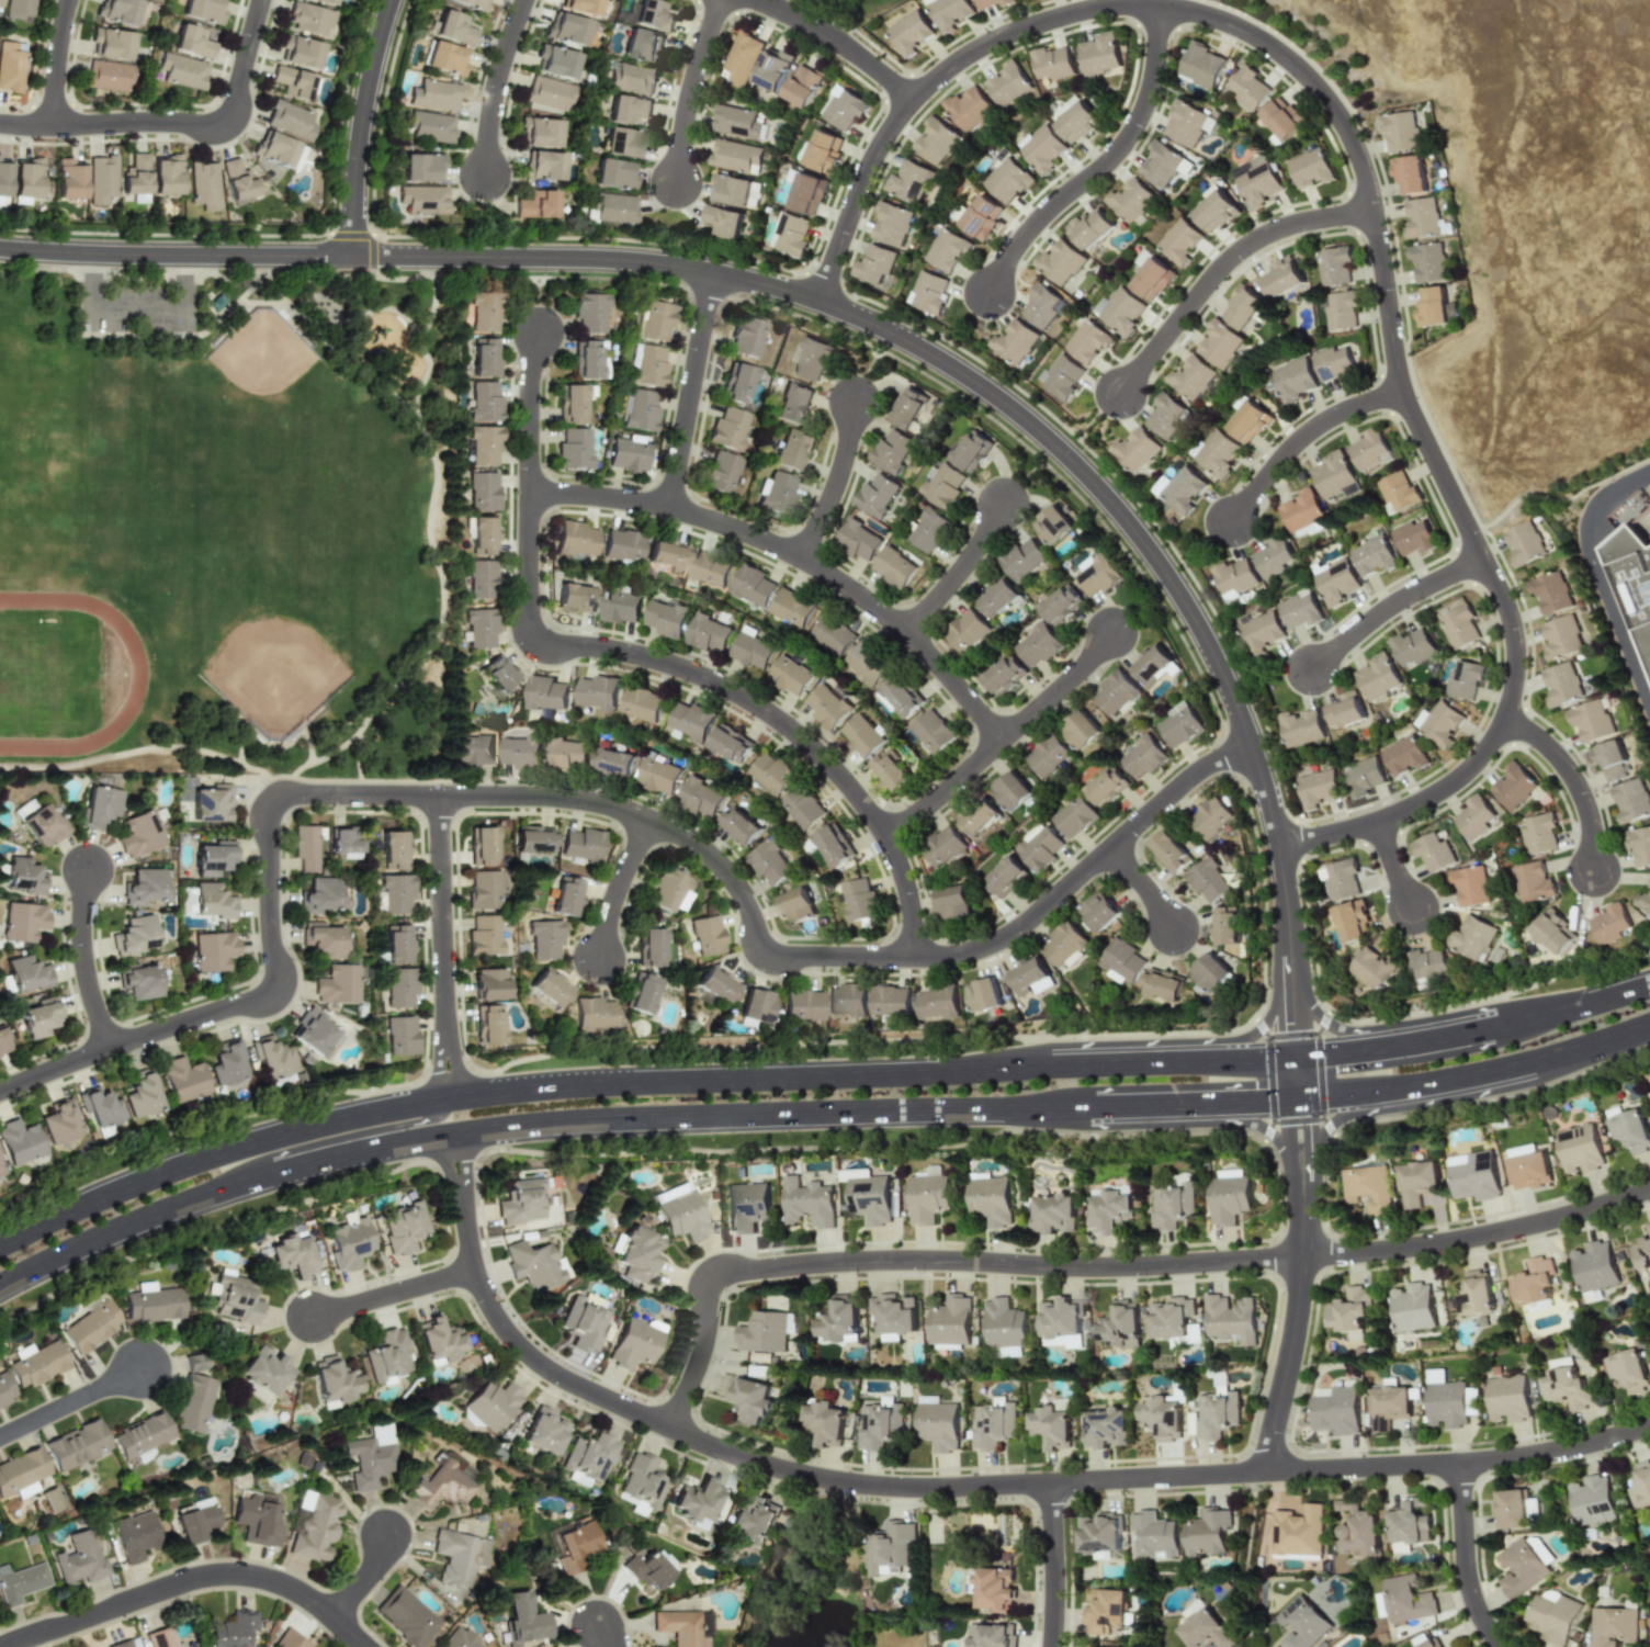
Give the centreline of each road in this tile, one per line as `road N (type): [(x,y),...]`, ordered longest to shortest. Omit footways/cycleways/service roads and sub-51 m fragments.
road 1 (secondary): [(0,1286),(227,1187),(453,1133),(600,1119),(1334,1095),(1525,1062),(1649,1024)]
road 2 (secondary): [(1649,984),(1516,1022),(1318,1056),(598,1083),(449,1098),(247,1144),(134,1183),(0,1244)]
road 3 (residential): [(1279,847),(1378,822),(1439,793),(1488,748),(1516,665),(1507,609),(1403,393),(1361,161),(1313,82),(1232,25),(1160,7),(1084,11),(1005,36),(940,75),(888,135),(820,302)]
road 4 (residential): [(1251,746),(1206,766),(1012,933),(938,958),(787,960),(765,952),(750,909),(720,862),(623,810),(561,798),(291,793),(272,805),(269,828),(279,991),(0,1092)]
road 5 (tertiary): [(354,257),(592,259),(753,281),(889,331),(1008,406),(1139,535),(1224,676),(1279,847),(1290,971)]
road 6 (residential): [(912,957),(911,905),(896,858),(820,754),(741,696),(682,669),(534,640),(528,623),(530,494),(670,508),(801,559),(906,633),(1002,741)]
road 7 (residential): [(1268,1471),(908,1489),(813,1478),(708,1445),(573,1386),(510,1338),(474,1271),(453,1133)]
road 8 (residential): [(668,1429),(703,1338),(704,1290),(712,1275),(727,1270),(915,1260),(1097,1268),(1301,1257)]
road 9 (residential): [(366,1646),(307,1599),(249,1577),(194,1581),(9,1646)]
road 10 (residential): [(1268,1471),(1503,1459),(1649,1425)]
road 11 (residential): [(1297,1098),(1301,1257),(1268,1471)]
road 12 (residential): [(264,0),(230,124),(0,123)]
road 13 (residential): [(1649,1188),(1466,1240),(1301,1257)]
road 14 (tertiary): [(0,249),(354,257)]
road 15 (residential): [(1160,7),(1152,81),(1131,135),(1037,222),(990,294)]
road 16 (residential): [(1374,213),(1310,221),(1254,241),(1203,287),(1121,392)]
road 17 (residential): [(441,796),(449,1098)]
road 18 (tertiary): [(354,257),(364,121),(393,0)]
road 19 (secondary): [(227,1187),(270,1157),(426,1119),(449,1098)]
road 20 (residential): [(670,508),(715,273)]
road 21 (residential): [(1403,393),(1336,415),(1307,435),(1231,522)]
road 22 (residential): [(1483,559),(1381,613),(1311,670)]
road 23 (residential): [(1500,1646),(1466,1584),(1458,1463)]
road 24 (residential): [(1503,721),(1533,735),(1571,775),(1591,825),(1594,872)]
road 25 (residential): [(912,102),(837,42),(754,0)]
road 26 (residential): [(676,181),(688,101),(721,0)]
road 27 (residential): [(112,1048),(87,968),(90,870)]
road 28 (residential): [(487,176),(499,80),(527,0)]
road 29 (residential): [(474,1271),(310,1318)]
road 30 (residential): [(801,559),(844,463),(855,402)]
road 31 (residential): [(906,633),(1004,504)]
road 32 (residential): [(1052,1484),(1052,1646)]
road 33 (residential): [(530,494),(540,334)]
road 34 (secondary): [(1178,1104),(1266,1131),(1301,1189)]
road 35 (secondary): [(1290,971),(1261,1027),(1175,1062)]
road 36 (residential): [(0,1437),(140,1369)]
road 37 (residential): [(1002,741),(1112,635)]
road 38 (residential): [(884,835),(1002,741)]
road 39 (residential): [(652,822),(612,906),(601,959)]
road 40 (secondary): [(1301,1189),(1326,1127),(1393,1087)]
road 41 (secondary): [(1388,1047),(1323,1023),(1290,971)]
road 42 (residential): [(56,126),(71,0)]

